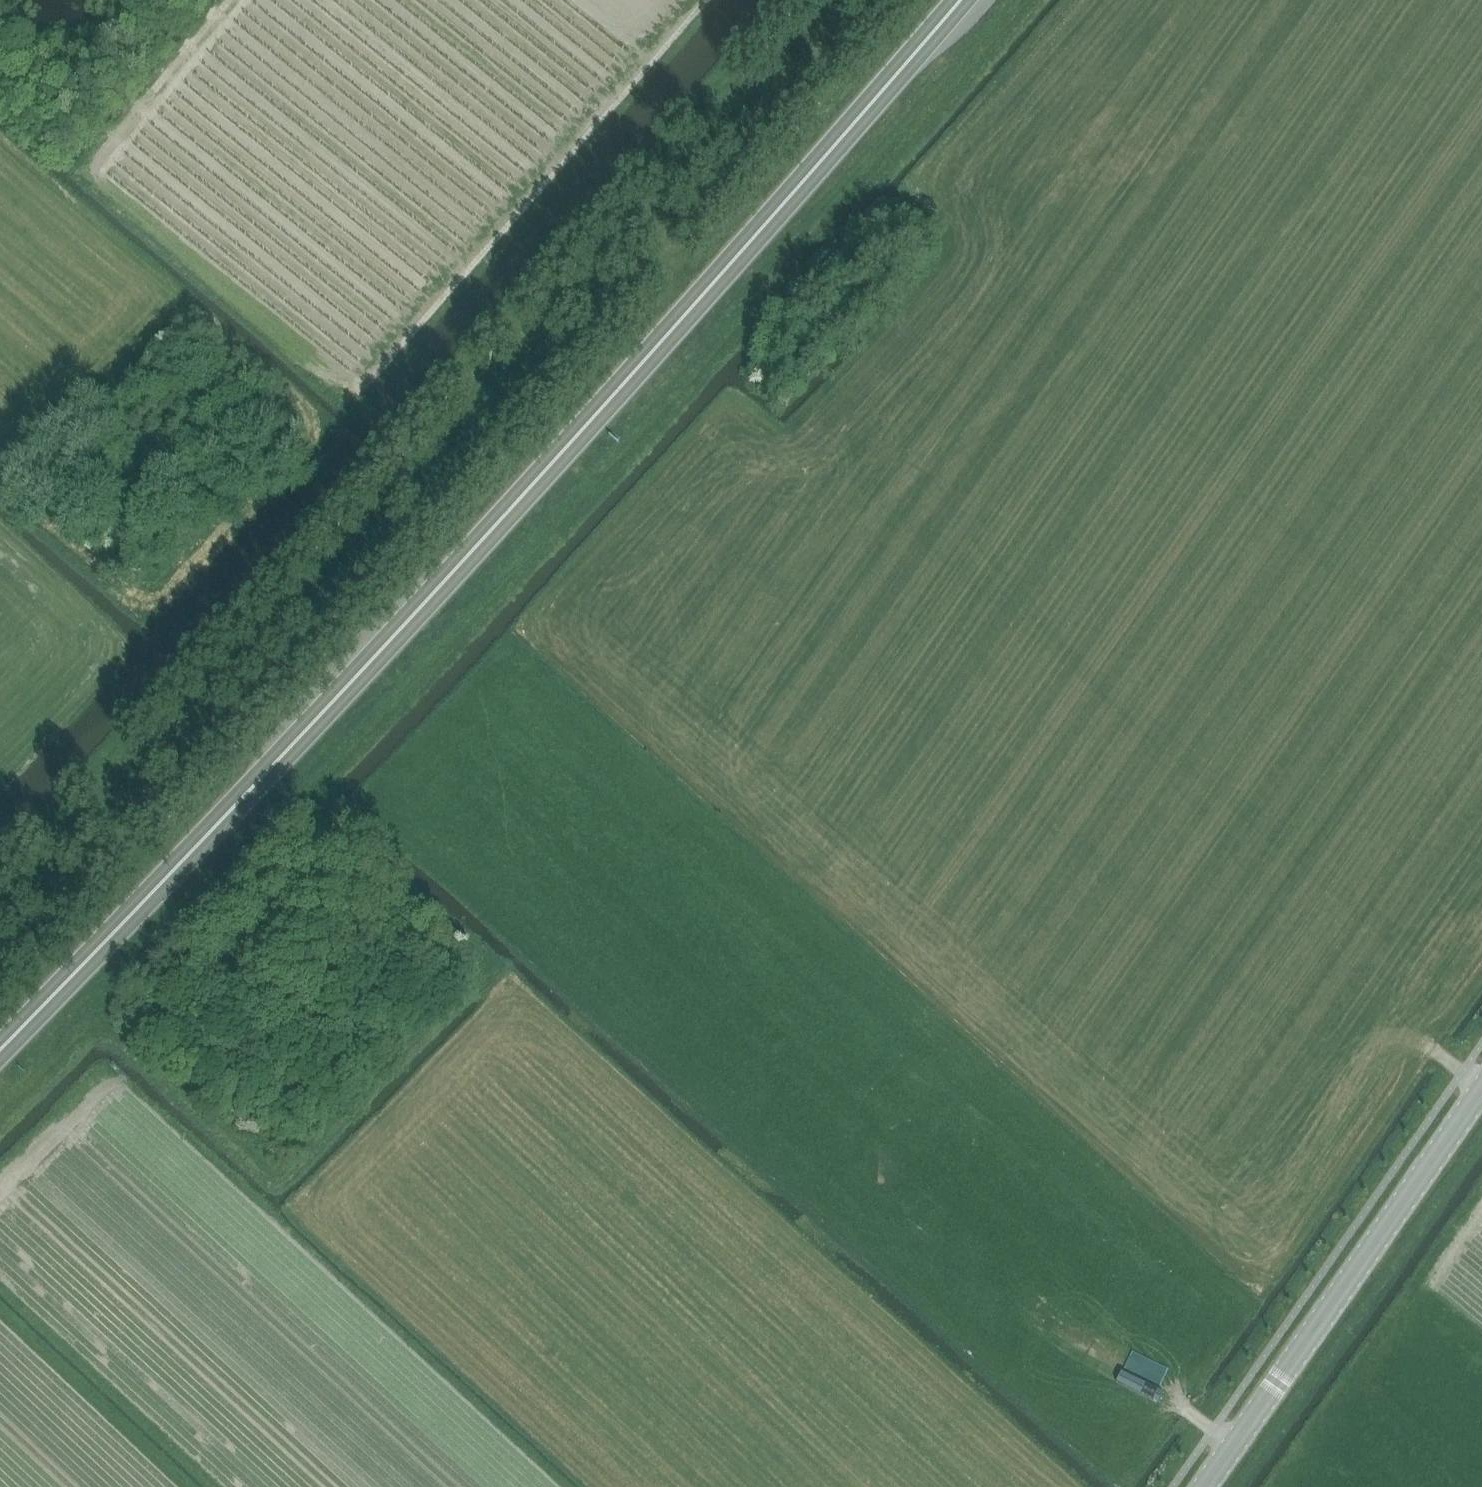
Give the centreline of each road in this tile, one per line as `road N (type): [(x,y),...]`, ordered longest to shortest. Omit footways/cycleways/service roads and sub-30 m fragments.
road 1 (trunk): [(0,1039),(797,189),(961,0)]
road 2 (tertiary): [(1207,1486),(1481,1096)]

